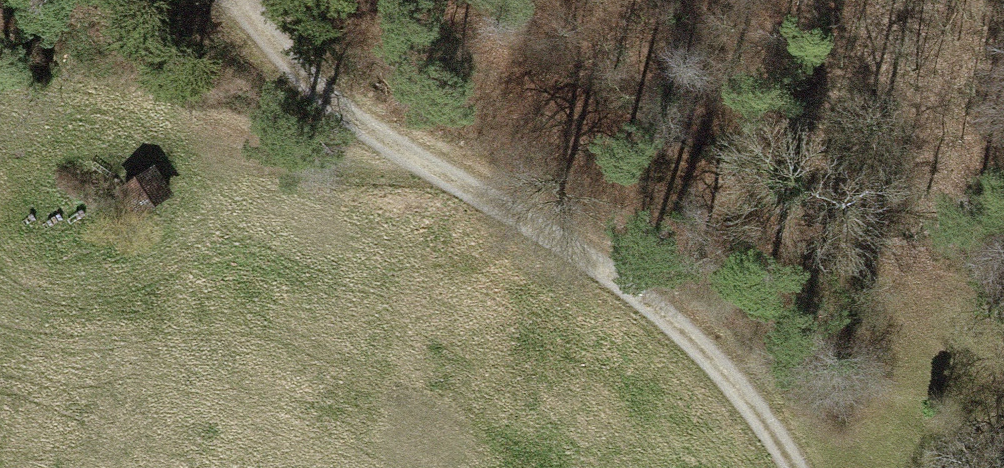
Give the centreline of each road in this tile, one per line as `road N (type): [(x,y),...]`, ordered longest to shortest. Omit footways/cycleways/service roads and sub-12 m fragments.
road 1 (track): [(800,467),(780,434),(693,340),(613,271),(554,226),(377,136),(282,68),(235,0)]
road 2 (track): [(411,0),(566,110),(1003,373)]

